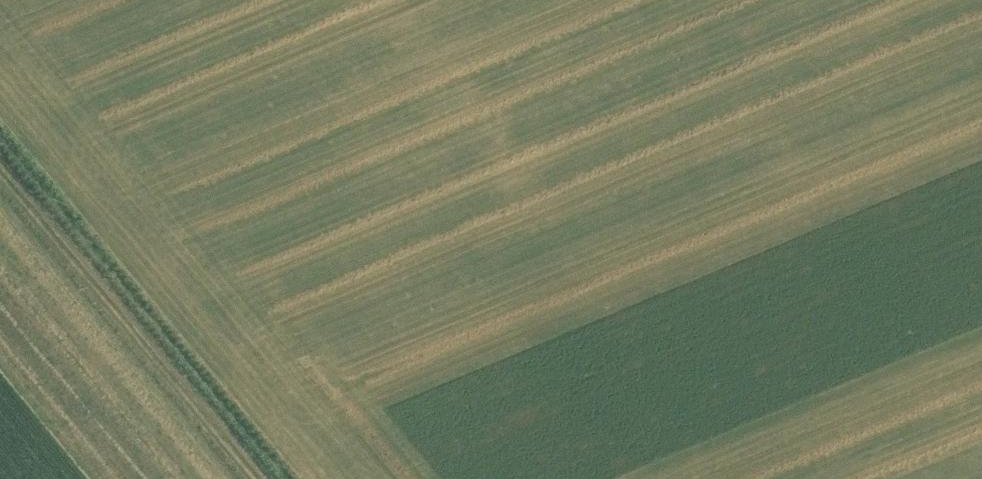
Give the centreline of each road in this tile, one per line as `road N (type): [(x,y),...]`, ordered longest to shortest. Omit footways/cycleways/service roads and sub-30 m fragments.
road 1 (track): [(0,185),(244,478)]

